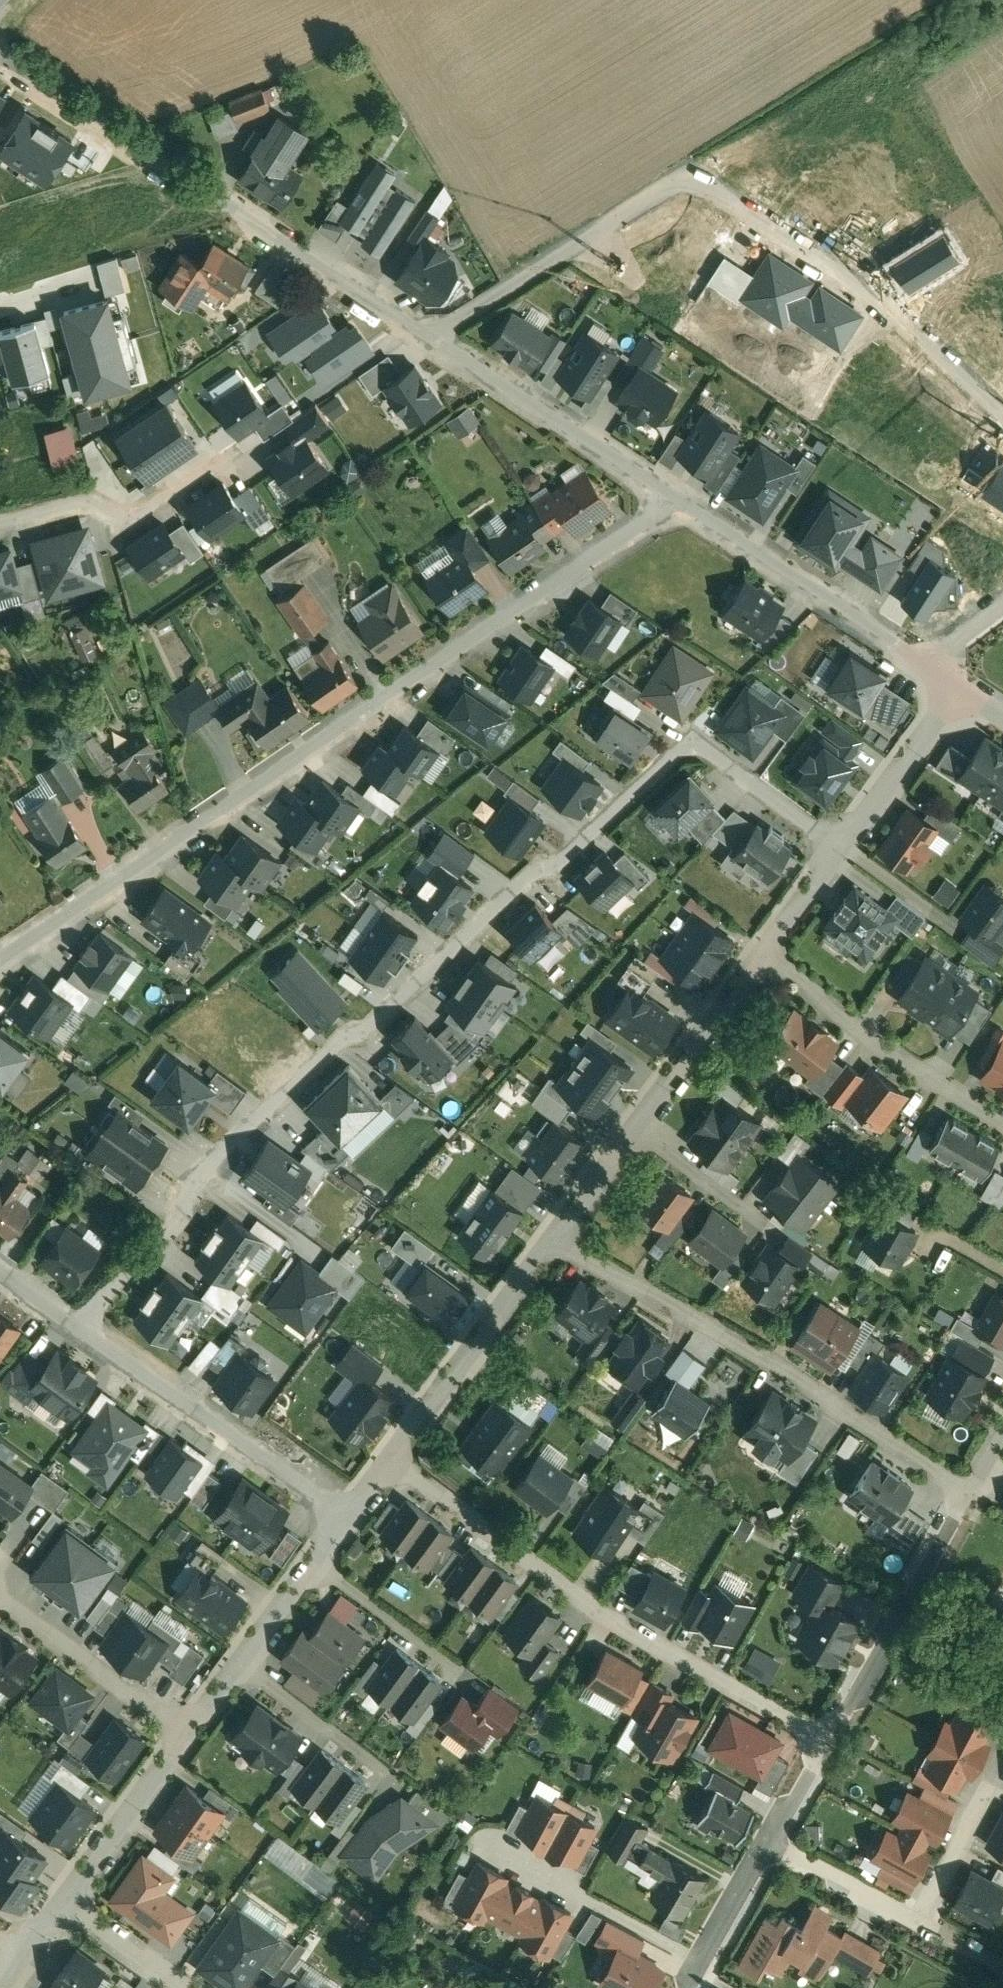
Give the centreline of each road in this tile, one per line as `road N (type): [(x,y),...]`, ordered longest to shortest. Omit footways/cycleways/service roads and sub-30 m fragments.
road 1 (residential): [(206,1166),(340,1034),(363,1033),(535,870),(554,868),(693,741),(843,844)]
road 2 (residential): [(676,496),(360,728),(0,968)]
road 3 (residential): [(1002,415),(885,302),(688,176),(431,333)]
road 4 (residential): [(830,1740),(599,1612),(395,1459)]
road 5 (residential): [(0,54),(431,333)]
road 6 (residential): [(557,1241),(763,1359),(972,1492)]
road 7 (residential): [(355,1516),(72,1322)]
road 8 (residential): [(990,1790),(921,1921),(776,1840)]
road 9 (residential): [(676,496),(931,669)]
road 10 (residential): [(431,333),(676,496)]
road 11 (residential): [(1002,1122),(881,1047),(764,956)]
road 12 (residential): [(830,1740),(972,1492)]
road 13 (residential): [(395,1459),(557,1241)]
road 14 (residential): [(0,521),(80,501),(135,517),(235,453)]
road 15 (residential): [(706,1964),(488,1843)]
road 16 (residential): [(187,1737),(0,1601)]
road 17 (residential): [(640,1132),(764,956)]
road 18 (residential): [(72,1322),(184,1210),(187,1185),(206,1166)]
road 19 (residential): [(66,1909),(187,1737)]
road 20 (residential): [(843,844),(960,689)]
road 21 (residential): [(384,1777),(237,1671)]
road 22 (residential): [(451,1666),(319,1564)]
road 23 (residential): [(640,1132),(756,1219)]
road 24 (residential): [(706,1964),(776,1840)]
road 25 (residential): [(66,1909),(181,1987)]
road 26 (residential): [(764,956),(843,844)]
road 27 (residential): [(557,1241),(640,1132)]
road 28 (residential): [(237,1671),(319,1564)]
road 29 (residential): [(206,1166),(312,1238)]

